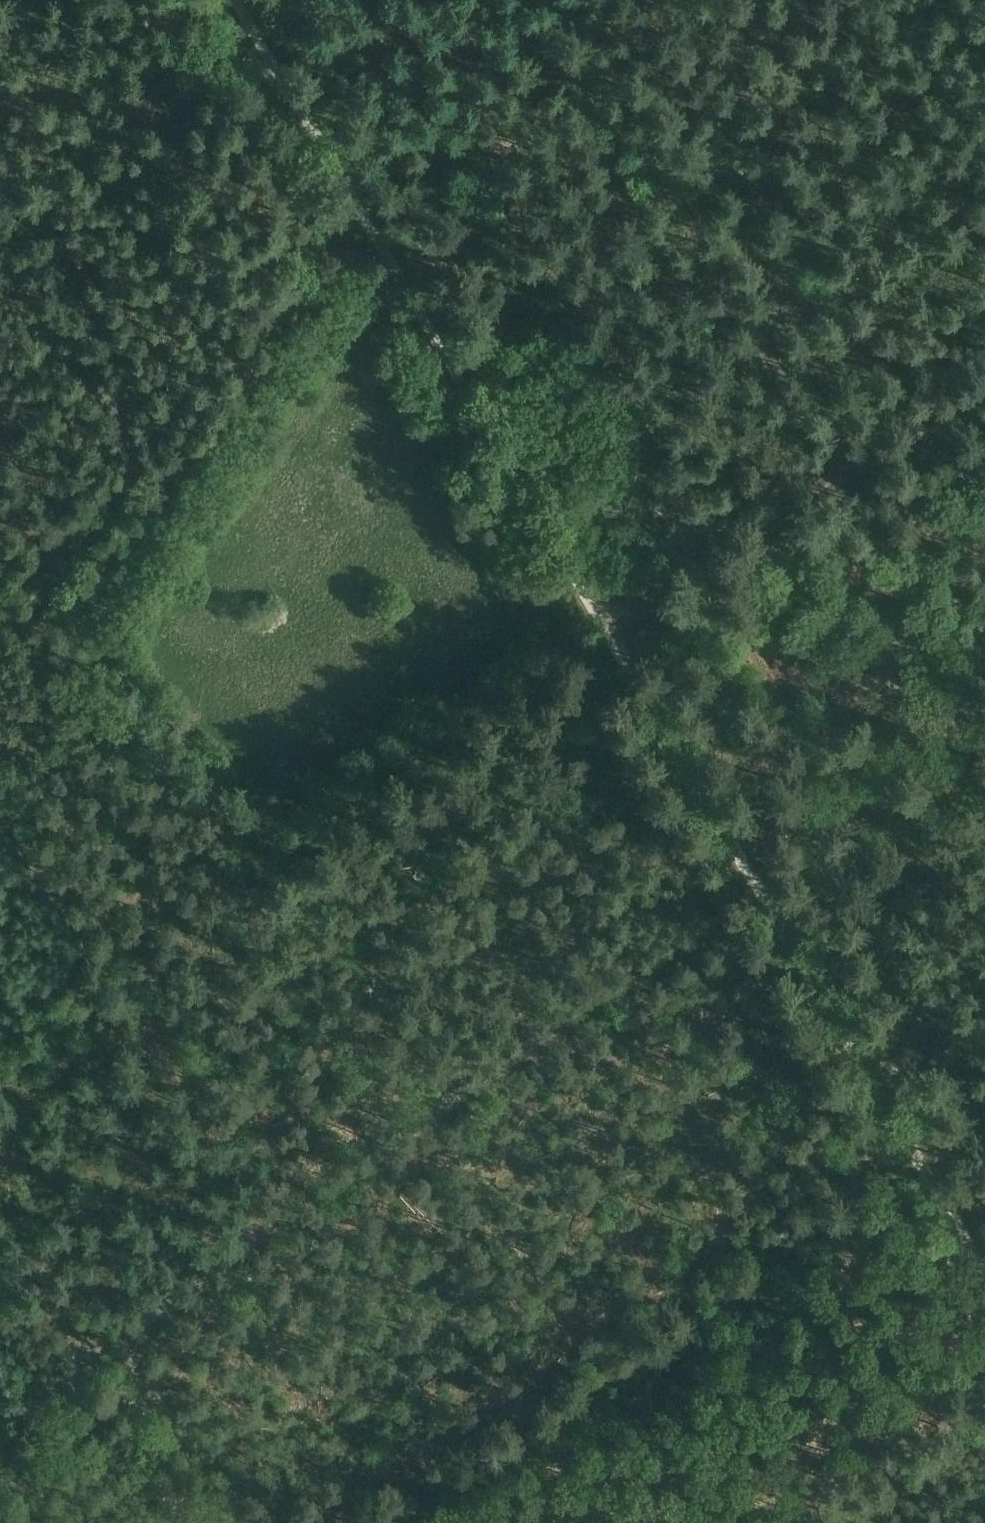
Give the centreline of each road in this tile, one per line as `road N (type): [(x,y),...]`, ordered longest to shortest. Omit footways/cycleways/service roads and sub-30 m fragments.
road 1 (track): [(833,477),(565,0)]
road 2 (track): [(984,369),(609,631)]

